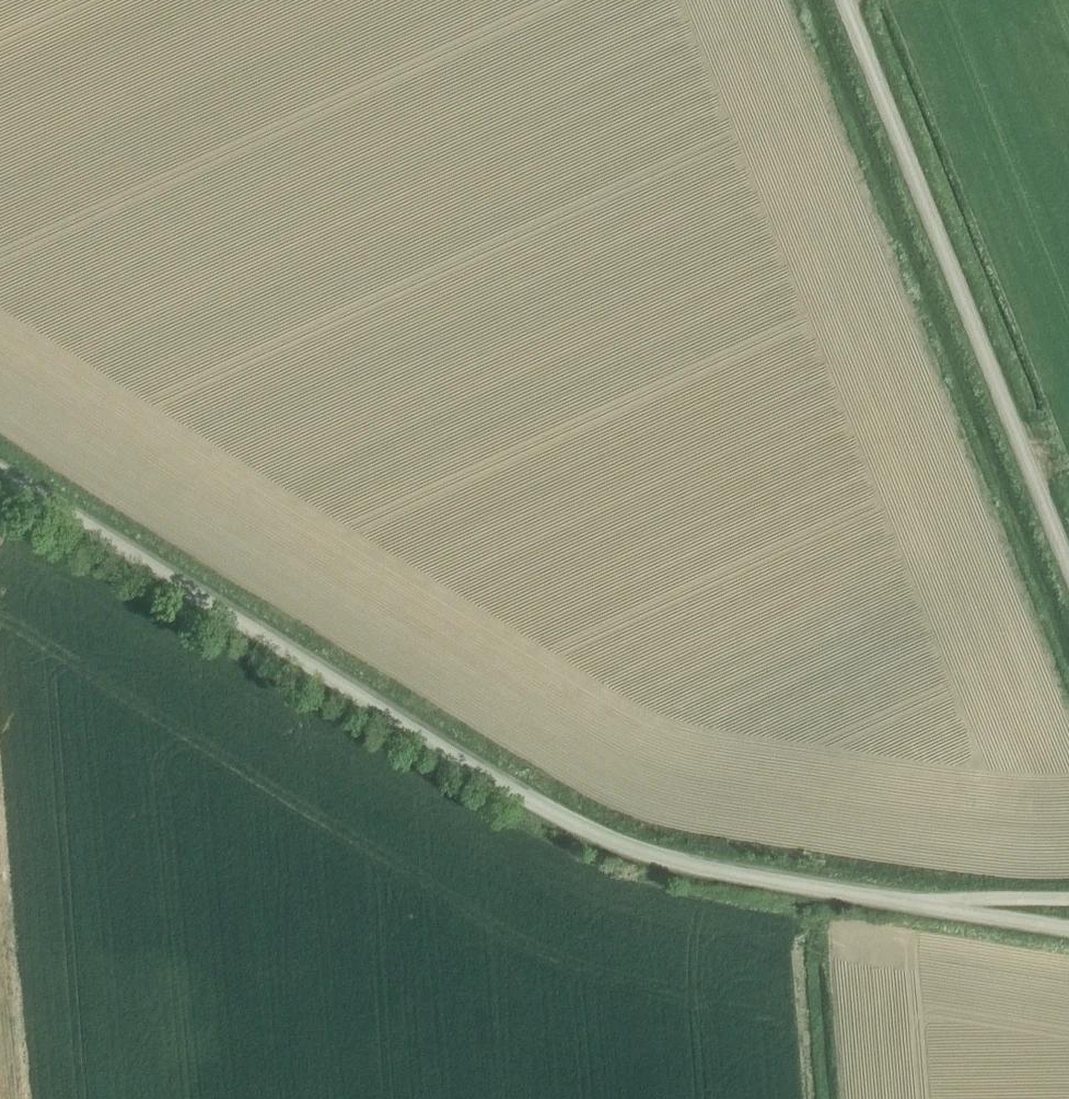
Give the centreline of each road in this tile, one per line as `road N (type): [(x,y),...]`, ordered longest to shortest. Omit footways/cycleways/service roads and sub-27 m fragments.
road 1 (unclassified): [(0,476),(582,828),(643,853),(954,909)]
road 2 (unclassified): [(1068,570),(847,0)]

